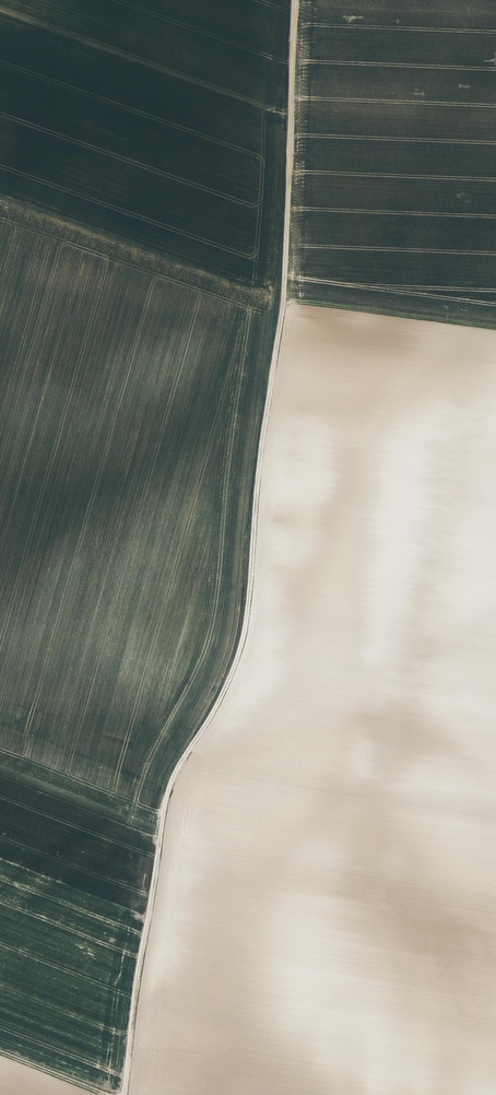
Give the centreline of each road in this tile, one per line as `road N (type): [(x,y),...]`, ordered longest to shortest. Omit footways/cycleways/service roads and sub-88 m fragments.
road 1 (track): [(293,0),(283,296),(244,622),(231,671),(164,797),(123,1094)]
road 2 (track): [(283,296),(495,326)]

